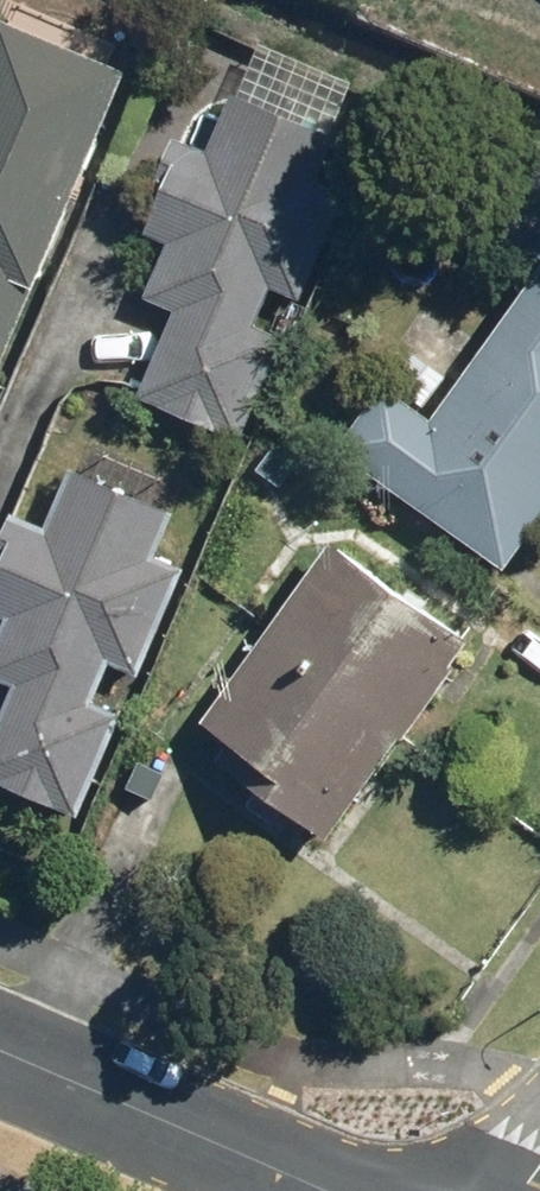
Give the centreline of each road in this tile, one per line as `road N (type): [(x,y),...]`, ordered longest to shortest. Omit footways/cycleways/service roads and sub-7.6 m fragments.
road 1 (residential): [(0,1056),(319,1190)]

